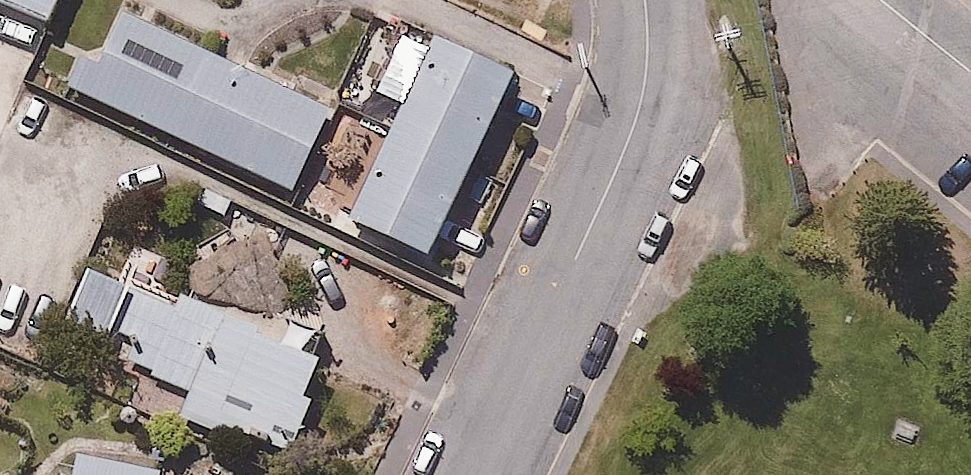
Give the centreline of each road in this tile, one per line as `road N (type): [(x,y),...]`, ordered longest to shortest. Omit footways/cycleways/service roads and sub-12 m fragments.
road 1 (residential): [(647,0),(645,72),(628,140),(469,474)]

